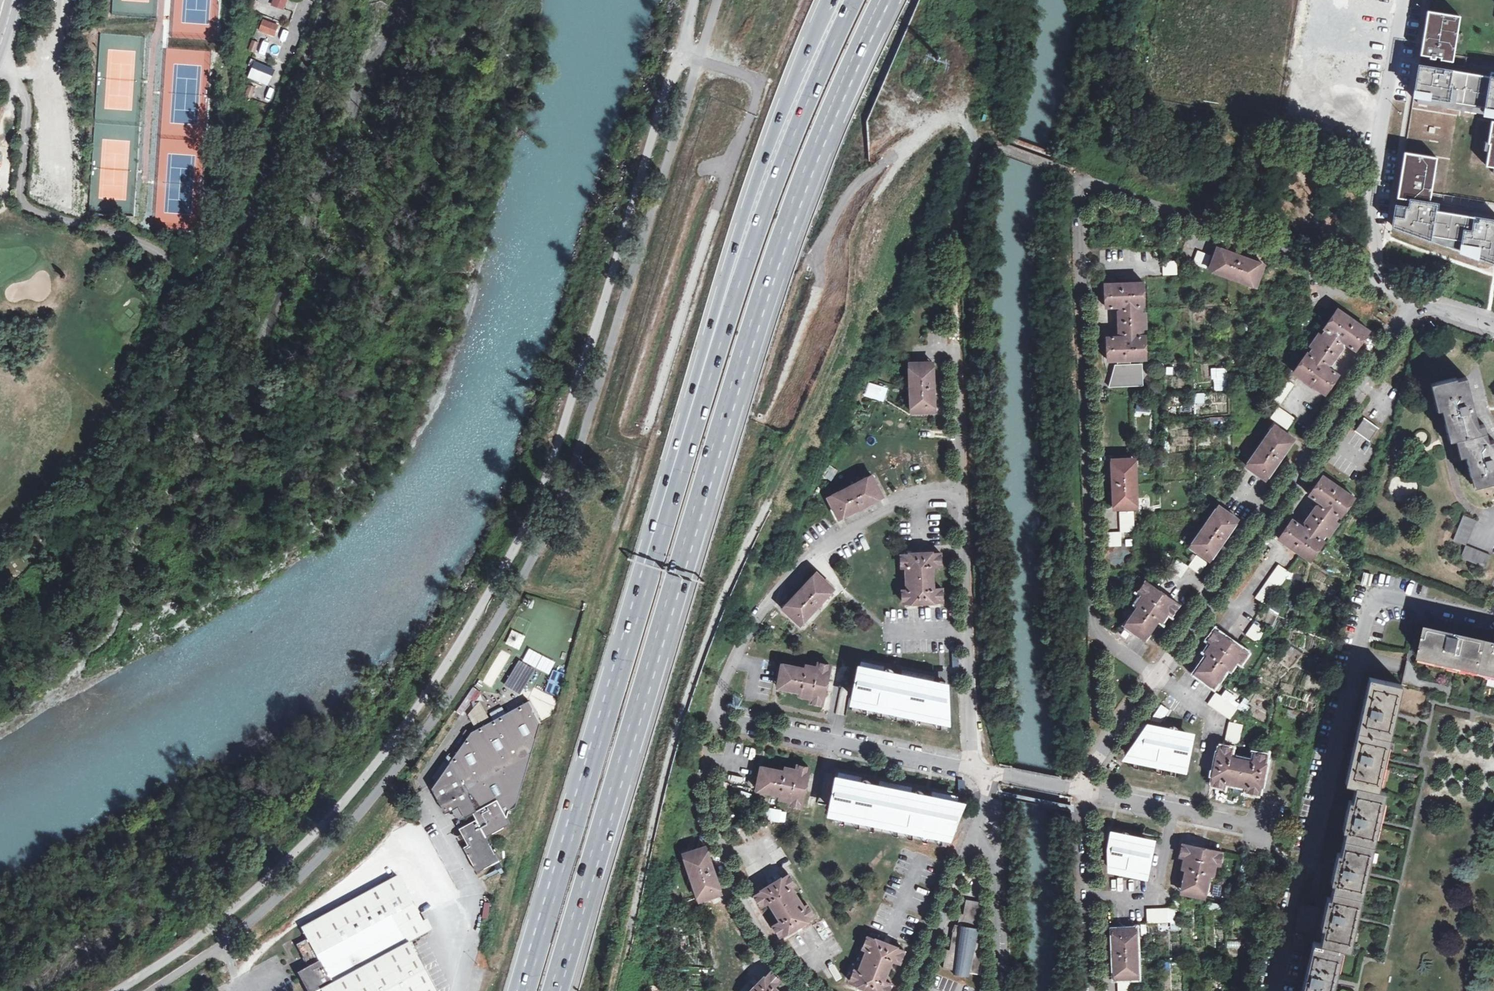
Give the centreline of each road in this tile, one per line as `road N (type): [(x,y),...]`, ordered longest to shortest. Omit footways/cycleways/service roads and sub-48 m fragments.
road 1 (motorway): [(554,990),(773,270),(885,0)]
road 2 (unclassified): [(1154,677),(1094,629),(1078,194),(1085,173),(1369,282)]
road 3 (motorway): [(854,0),(755,234),(650,565)]
road 4 (motorway): [(830,0),(779,120),(719,299),(648,532),(650,565)]
road 5 (residential): [(953,255),(966,629),(980,772)]
road 6 (unclassified): [(1154,677),(1418,301)]
road 7 (motorway): [(650,565),(521,990)]
road 8 (unclassified): [(1416,0),(1369,282)]
road 9 (residential): [(980,772),(747,724)]
road 10 (unclassified): [(458,990),(476,885),(427,794)]
road 11 (unclassified): [(1087,791),(1094,990)]
road 12 (residential): [(1087,791),(1256,825)]
road 13 (residential): [(975,833),(914,990)]
road 14 (residential): [(1000,990),(993,850),(975,833)]
road 15 (unclassified): [(1087,791),(1091,772),(1154,677)]

